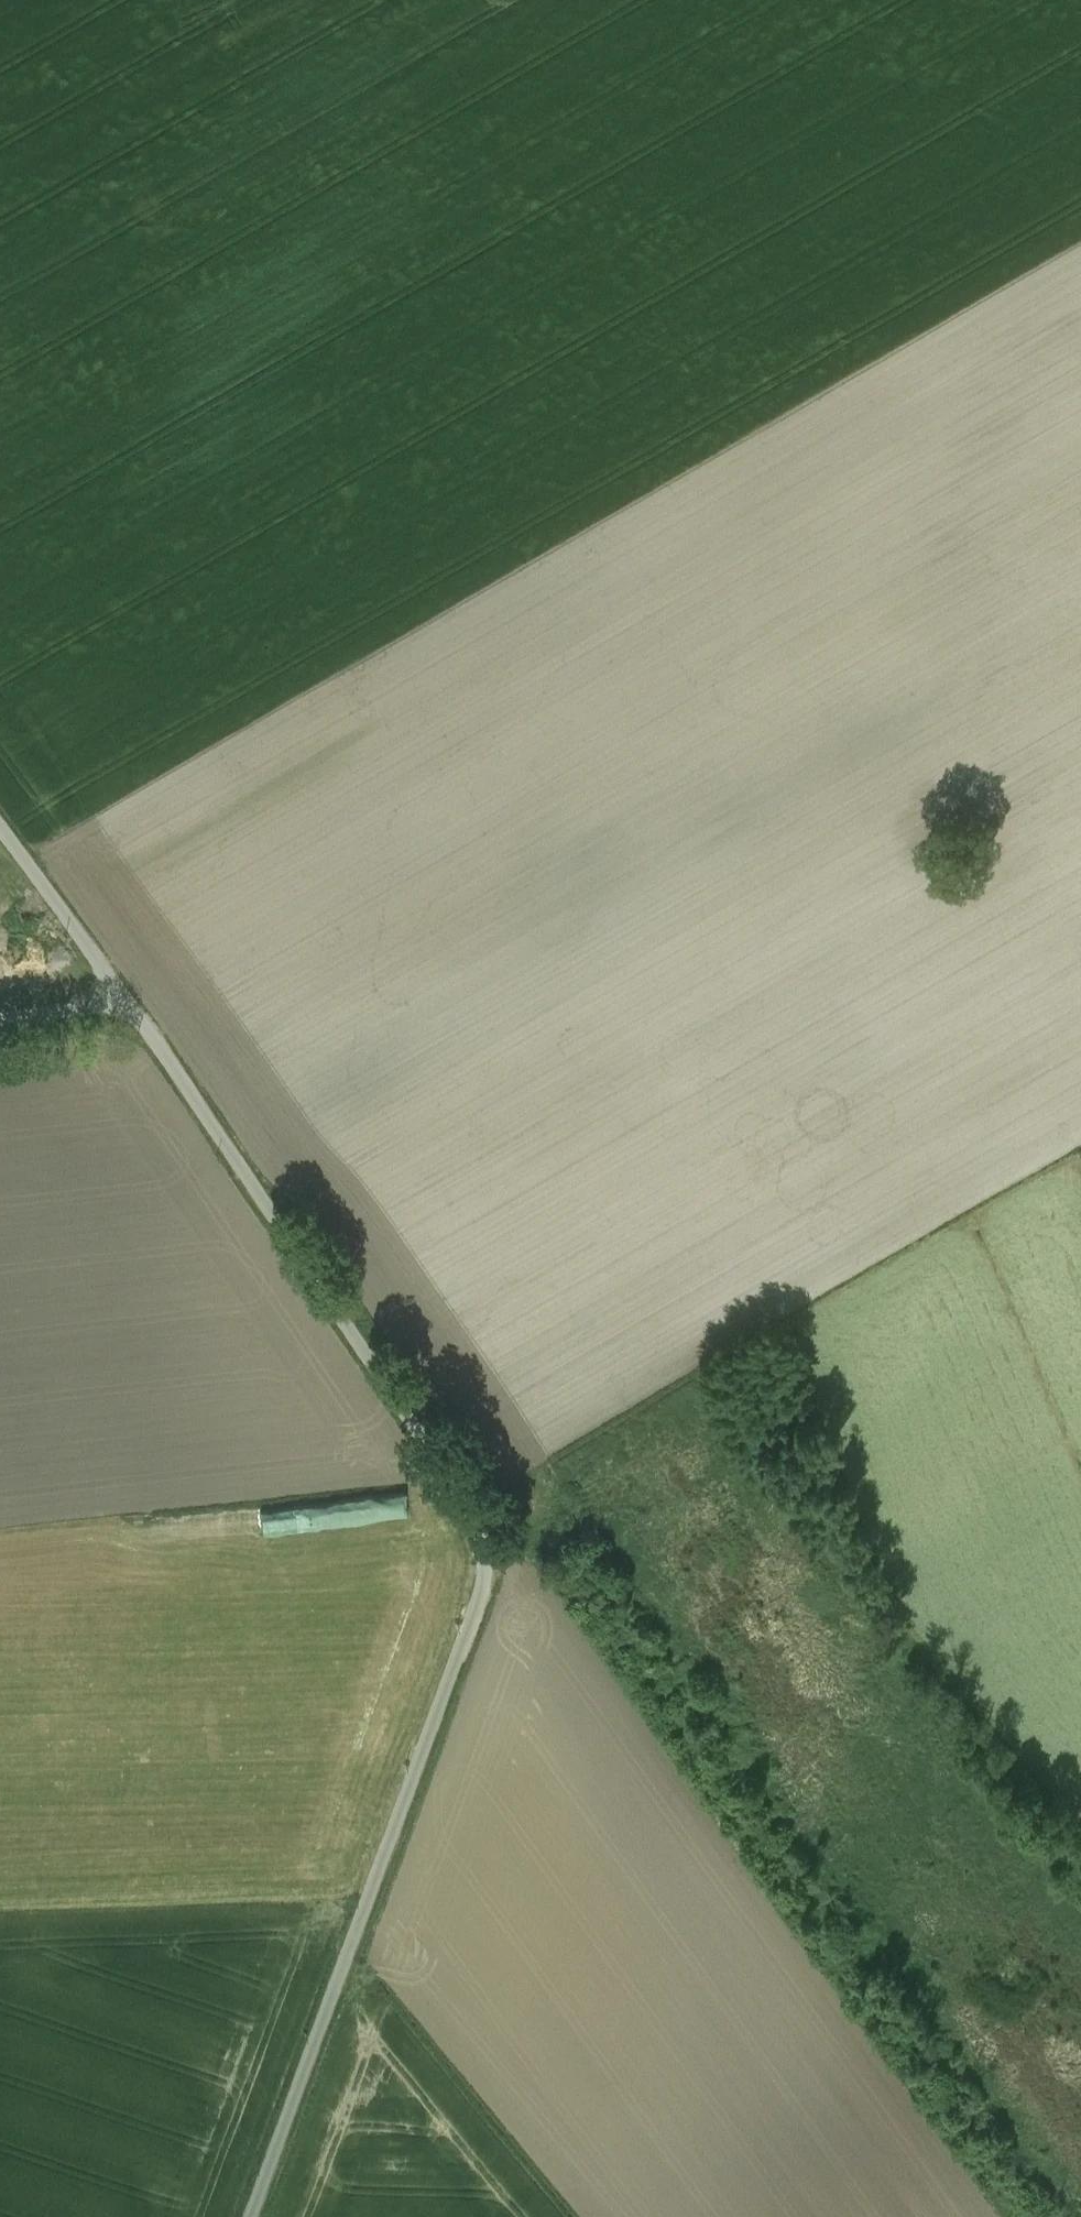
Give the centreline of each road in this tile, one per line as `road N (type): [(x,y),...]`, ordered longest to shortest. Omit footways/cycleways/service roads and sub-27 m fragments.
road 1 (unclassified): [(0,827),(460,1482),(491,1573),(254,2216)]

